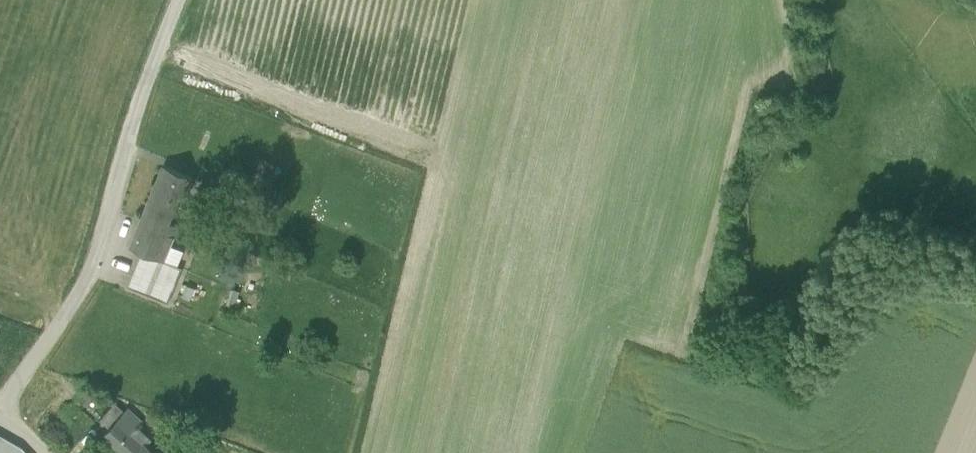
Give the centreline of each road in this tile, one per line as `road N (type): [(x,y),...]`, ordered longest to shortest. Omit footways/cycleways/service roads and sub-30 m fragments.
road 1 (unclassified): [(0,412),(93,276),(137,108),(176,0)]

